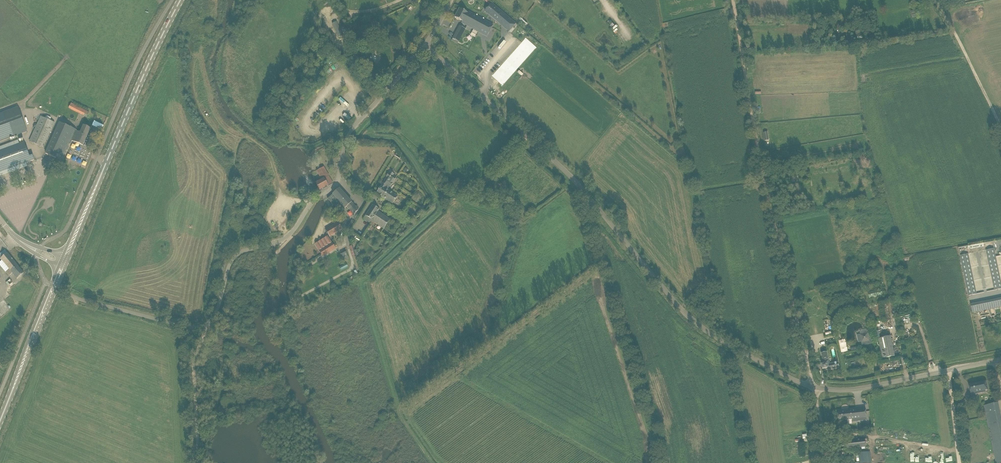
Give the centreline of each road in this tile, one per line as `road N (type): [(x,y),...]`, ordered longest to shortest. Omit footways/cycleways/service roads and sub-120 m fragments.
road 1 (unclassified): [(1000,360),(848,390),(795,380),(688,313),(547,151),(425,44)]
road 2 (unclassified): [(54,287),(77,299),(206,326),(233,259),(297,227),(337,178),(348,136),(425,44)]
road 3 (track): [(826,462),(733,0)]
road 4 (track): [(432,462),(397,409),(603,265),(587,213),(596,205)]
road 5 (track): [(364,135),(396,138),(440,203),(360,287),(397,409)]
road 6 (primary): [(66,258),(181,0)]
road 7 (track): [(286,198),(269,156),(245,137),(214,251),(206,326)]
road 8 (track): [(936,0),(1000,131)]
road 9 (primary): [(0,420),(54,287)]

